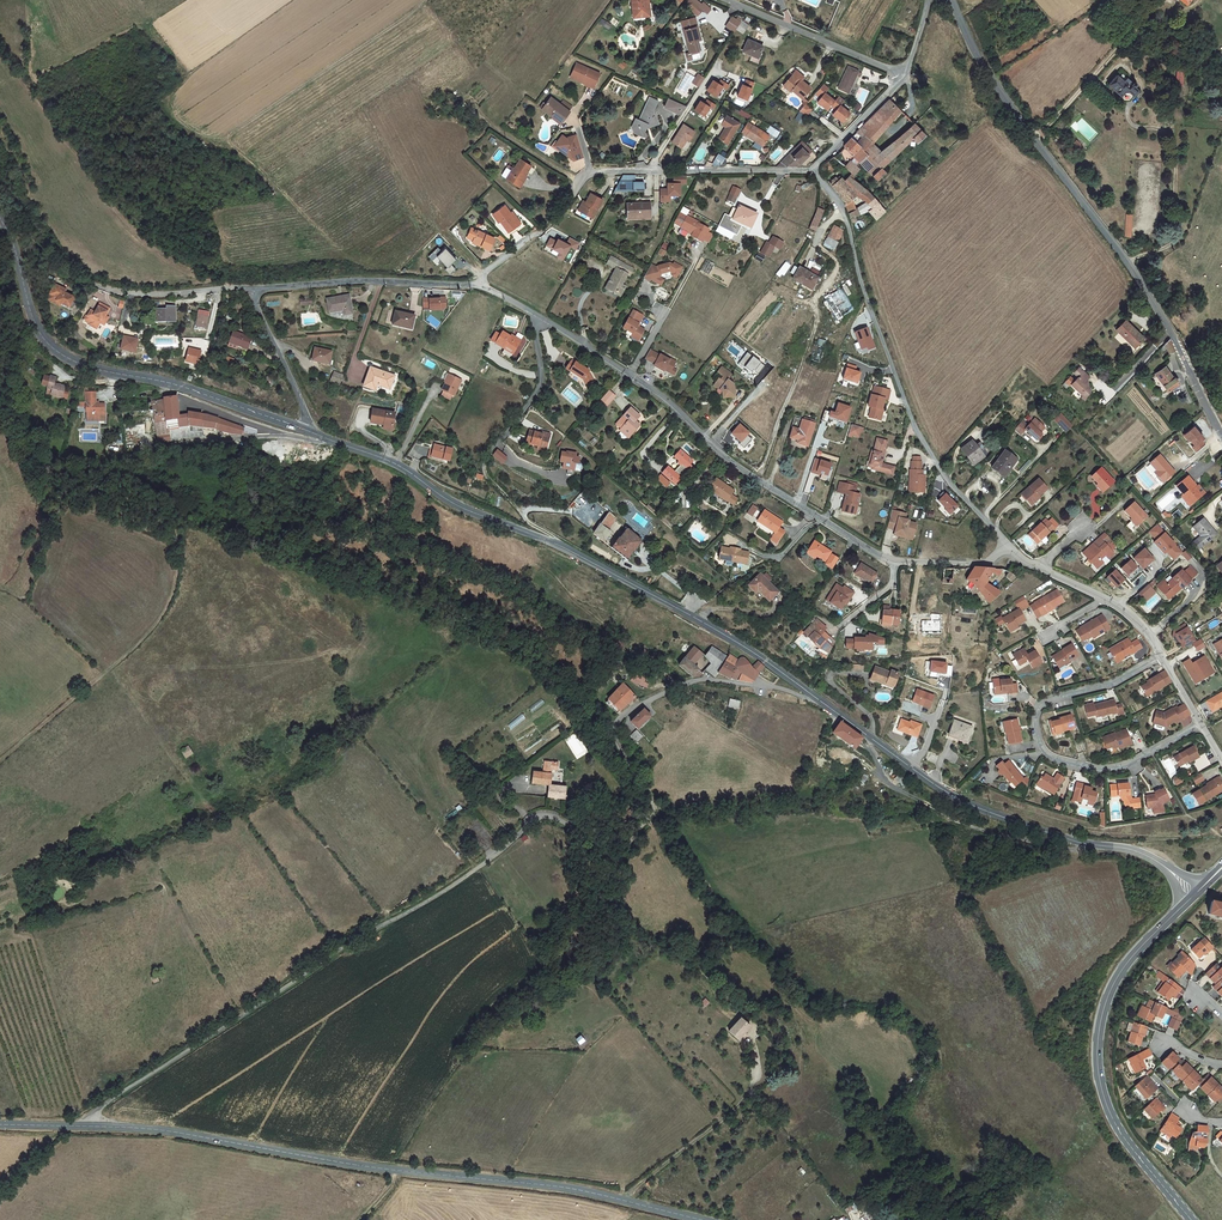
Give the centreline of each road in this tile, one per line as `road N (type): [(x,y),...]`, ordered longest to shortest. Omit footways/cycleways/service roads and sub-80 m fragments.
road 1 (unclassified): [(819,700),(710,680),(640,706),(611,735),(653,807),(618,859),(606,860),(558,820),(531,819),(474,873),(344,948),(73,1126)]
road 2 (tertiary): [(73,1126),(578,1191),(698,1219)]
road 3 (secondary): [(305,432),(381,458),(453,504),(555,543),(749,650),(819,700)]
road 4 (tertiary): [(950,0),(972,50),(1155,306),(1221,435)]
road 5 (residential): [(1023,561),(957,491),(915,426),(843,212),(815,171)]
road 6 (unclassified): [(539,319),(666,400),(759,480),(894,562)]
road 7 (secondary): [(819,700),(948,794),(1051,834),(1136,852),(1193,896)]
road 8 (secondary): [(0,218),(32,319),(67,360),(195,392),(305,432)]
road 9 (primary): [(1193,896),(1117,978),(1096,1057),(1113,1120),(1191,1219)]
road 10 (residential): [(1163,656),(1113,685),(1044,702),(1035,719),(1042,750),(1059,762),(1133,765),(1201,723)]
road 11 (track): [(816,241),(838,266),(816,298),(815,327),(759,480)]
road 12 (residential): [(575,190),(591,172),(815,171)]
road 13 (unclassified): [(252,289),(365,279),(479,285)]
road 14 (unclassified): [(305,432),(88,450)]
road 15 (unclassified): [(725,0),(905,76)]
road 16 (residential): [(539,319),(543,383),(484,464)]
road 17 (unclassified): [(91,284),(142,296),(252,289)]
road 18 (unclassified): [(305,432),(305,414),(252,289)]
road 19 (residential): [(815,171),(905,76)]
road 20 (unclassified): [(894,562),(1023,561)]

